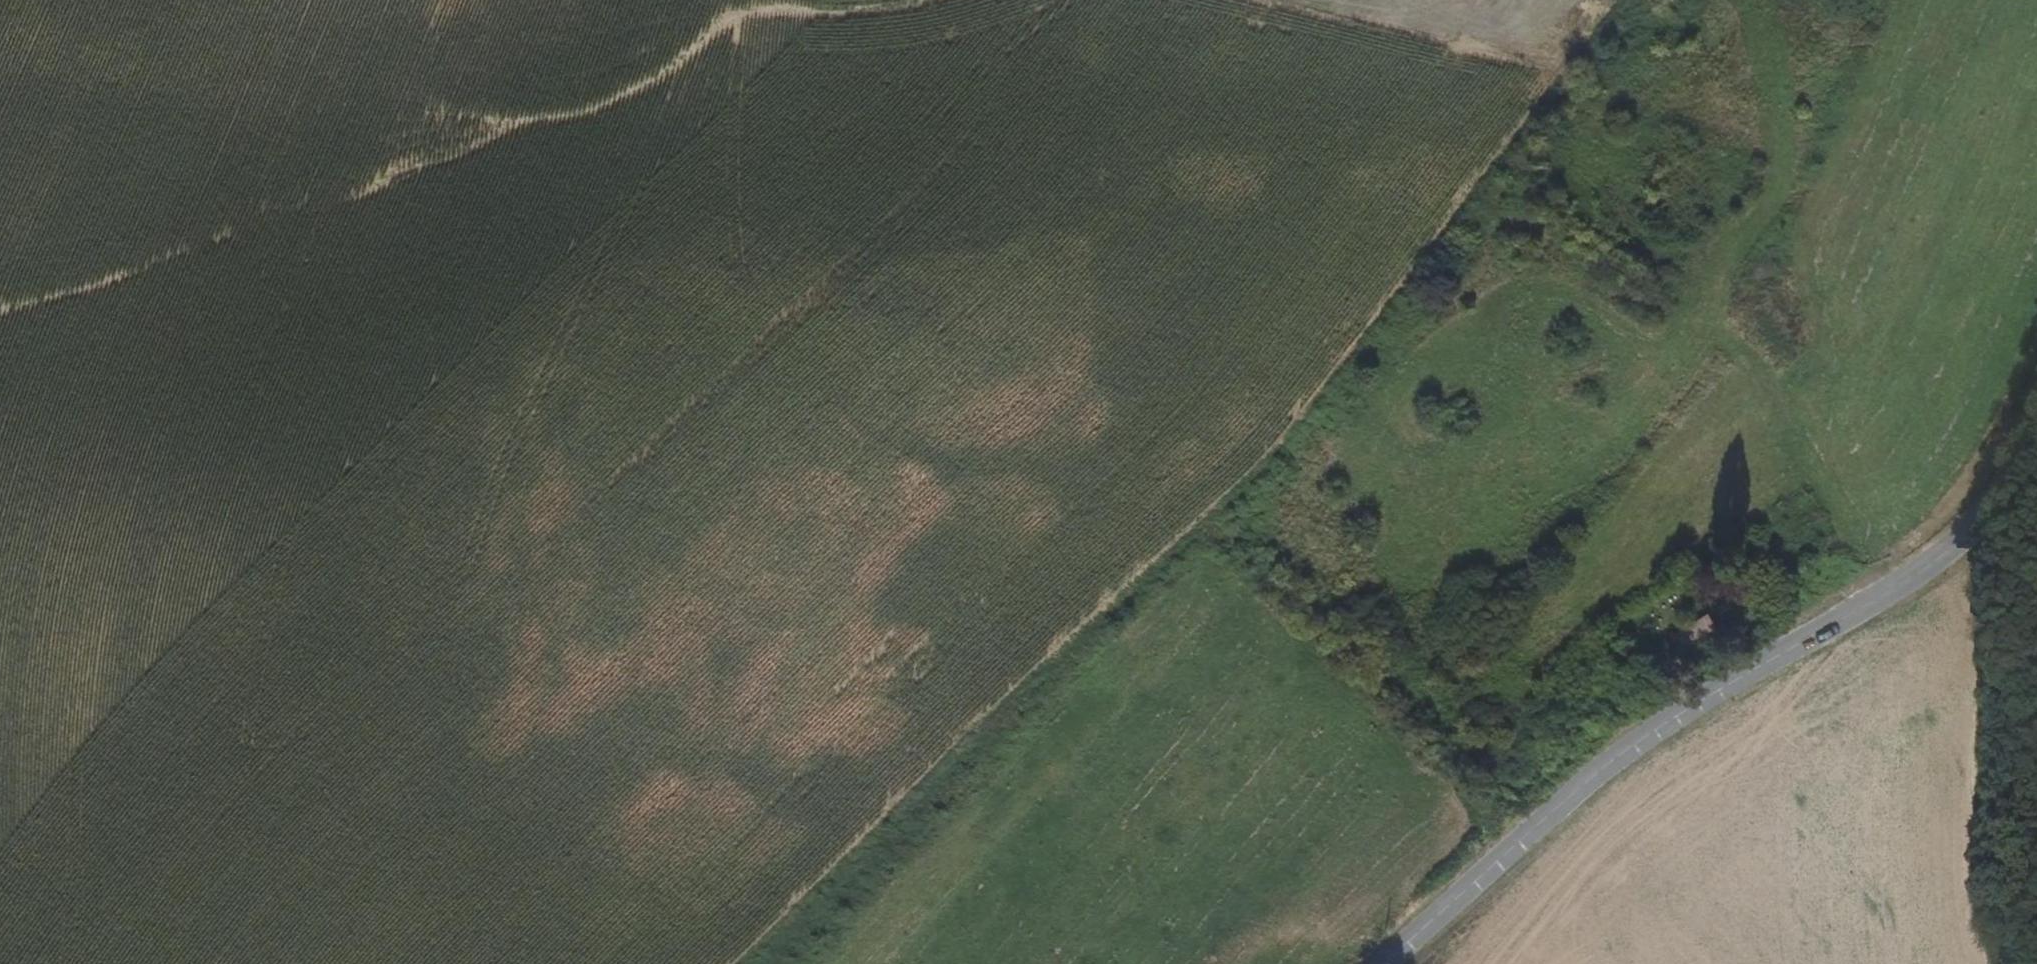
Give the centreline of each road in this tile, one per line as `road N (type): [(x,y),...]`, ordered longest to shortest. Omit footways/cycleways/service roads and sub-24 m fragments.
road 1 (tertiary): [(1387,963),(1624,750),(1941,558),(1993,508),(2036,425)]

